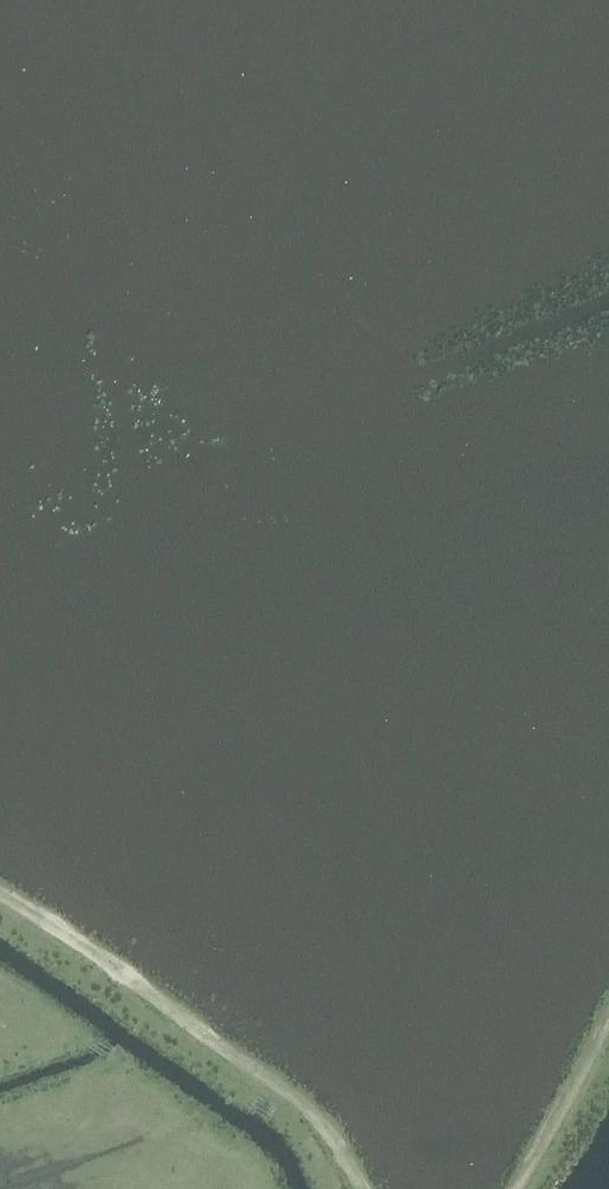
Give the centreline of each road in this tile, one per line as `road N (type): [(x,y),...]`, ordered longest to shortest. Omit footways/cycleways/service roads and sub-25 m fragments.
road 1 (track): [(0,901),(279,1084),(317,1118),(366,1188)]
road 2 (track): [(516,1188),(608,1014)]

